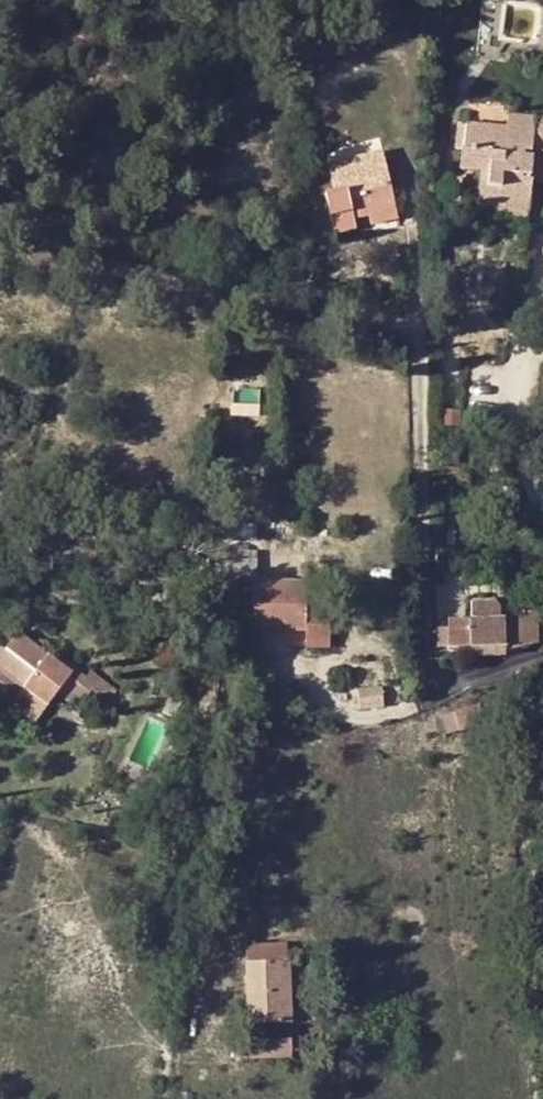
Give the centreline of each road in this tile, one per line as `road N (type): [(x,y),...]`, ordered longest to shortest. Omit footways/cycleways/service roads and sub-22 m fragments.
road 1 (residential): [(542,691),(535,722),(542,1043)]

